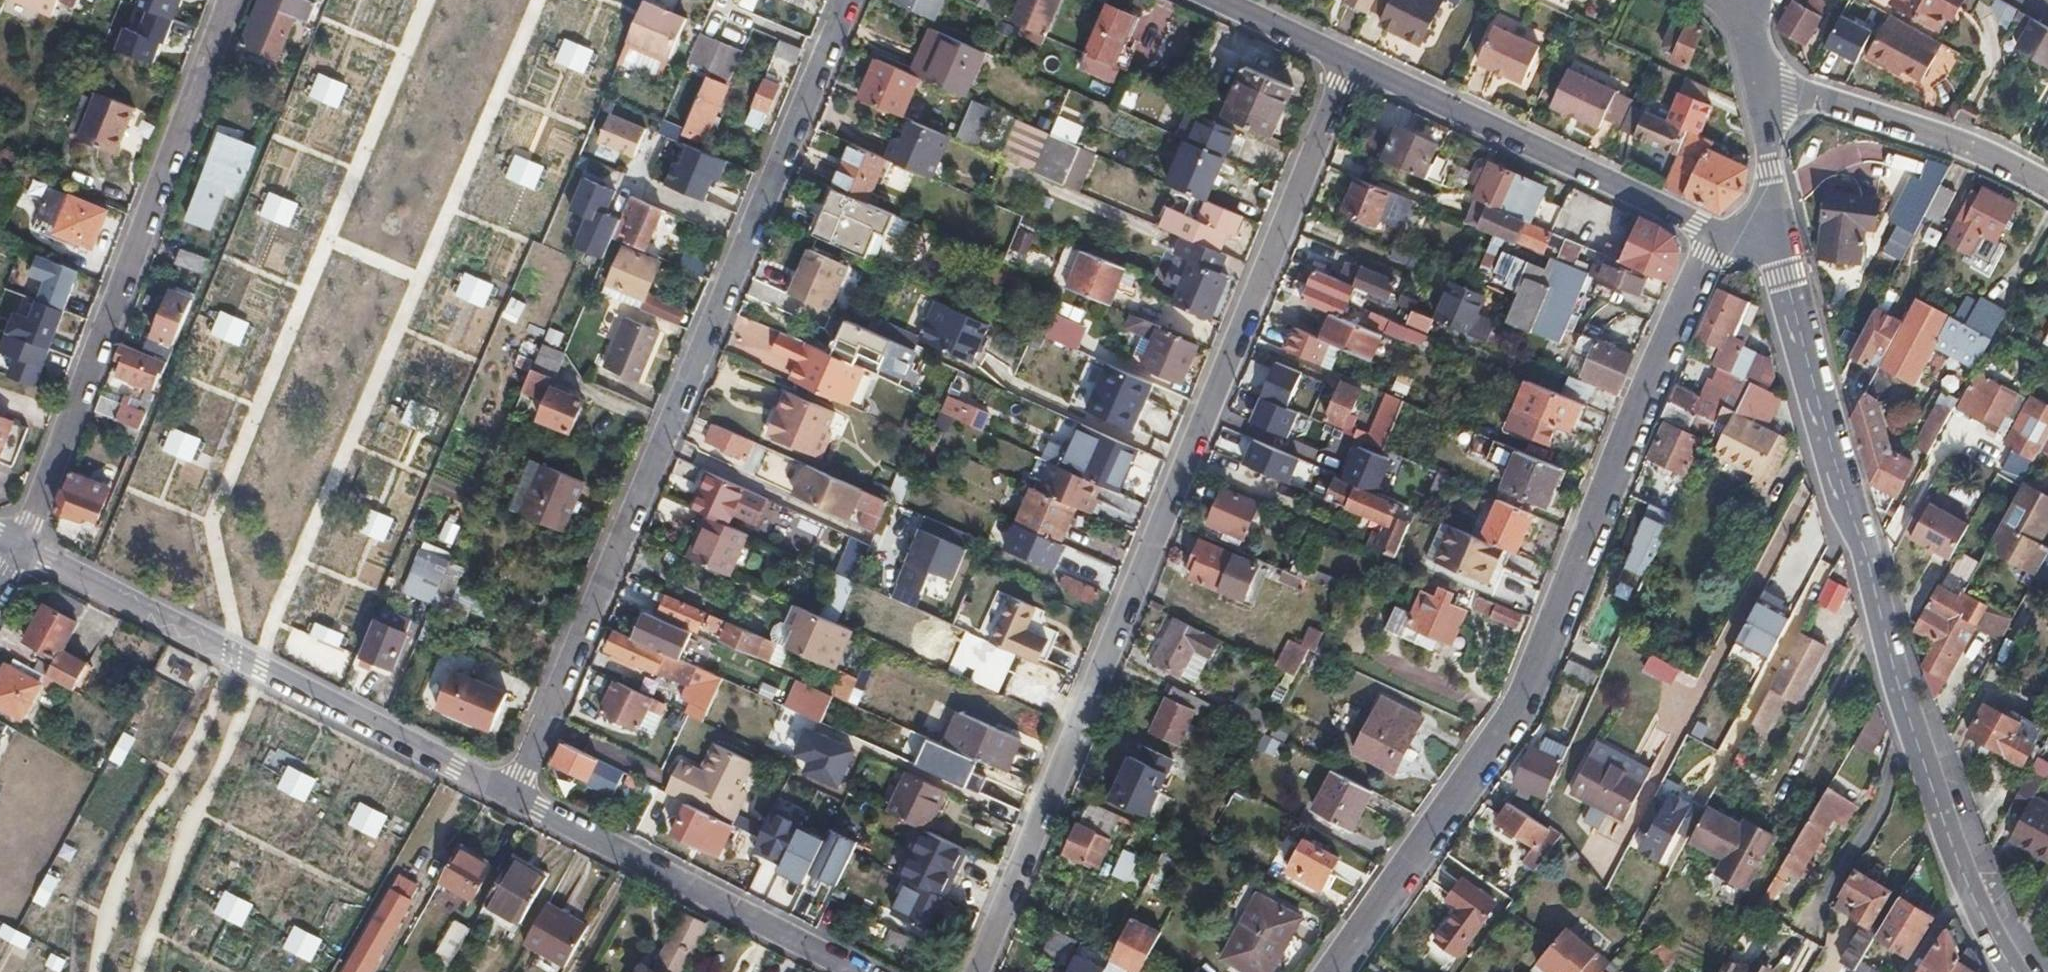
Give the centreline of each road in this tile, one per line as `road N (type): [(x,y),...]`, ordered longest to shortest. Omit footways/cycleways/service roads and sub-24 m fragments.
road 1 (residential): [(980,971),(1352,62)]
road 2 (residential): [(515,796),(849,0)]
road 3 (residential): [(1718,237),(1524,706),(1335,971)]
road 4 (residential): [(2021,971),(1985,905),(1898,667),(1775,239)]
road 5 (residential): [(227,0),(19,545)]
road 6 (residential): [(515,796),(19,545)]
road 7 (residential): [(1718,237),(1352,62)]
road 8 (residential): [(858,971),(515,796)]
road 9 (residential): [(1763,95),(1832,100),(2047,184)]
road 10 (residential): [(1775,239),(1763,95)]
road 11 (residential): [(1352,62),(1222,0)]

